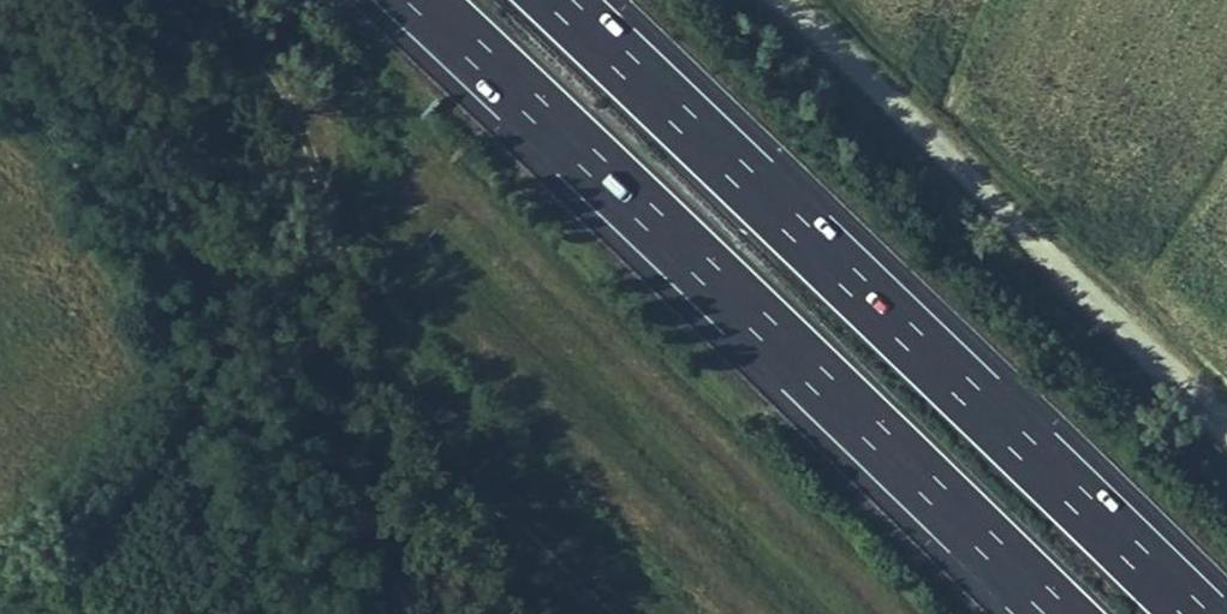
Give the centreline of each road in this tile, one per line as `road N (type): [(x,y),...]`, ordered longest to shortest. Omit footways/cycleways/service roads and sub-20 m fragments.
road 1 (motorway): [(1188,613),(554,0)]
road 2 (motorway): [(424,0),(1057,613)]
road 3 (track): [(617,613),(460,462),(425,374),(393,346),(318,115),(204,0)]

